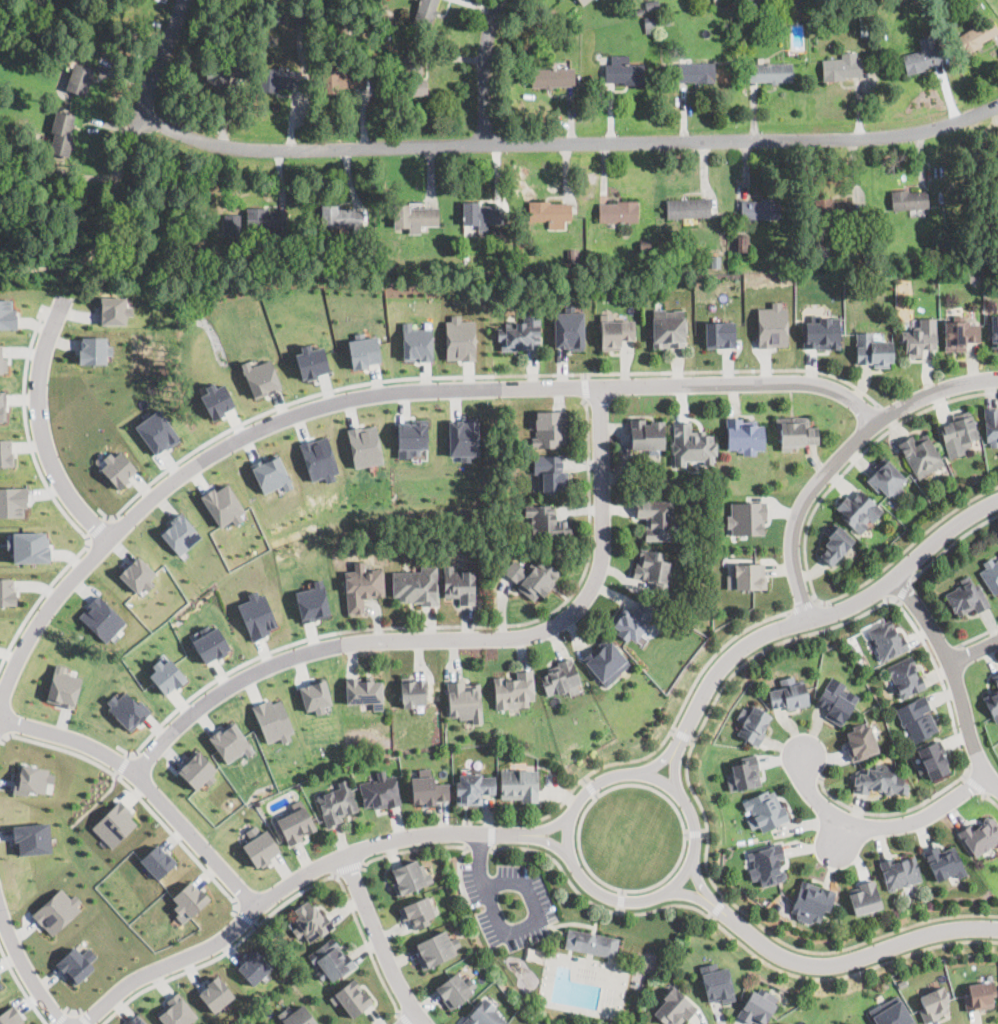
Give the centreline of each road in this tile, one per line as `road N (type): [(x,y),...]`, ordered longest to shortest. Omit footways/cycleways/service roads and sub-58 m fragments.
road 1 (residential): [(0,704),(31,630),(76,570),(145,503),(262,425),(336,401),(384,391),(775,382),(847,394),(875,422)]
road 2 (residential): [(997,106),(946,128),(885,137),(277,150),(208,142),(137,120)]
road 3 (residential): [(599,387),(599,568),(570,615),(520,639),(387,640),(295,655),(210,696),(135,774)]
road 4 (residential): [(535,833),(456,832),(343,855),(256,906),(213,945),(136,978),(84,1023)]
road 5 (residential): [(997,500),(973,511),(856,603),(741,648),(711,681),(673,755)]
road 6 (residential): [(691,865),(696,824),(684,798),(644,772),(590,787),(569,817),(575,867),(611,898),(637,902),(667,893),(691,865)]
road 7 (residential): [(997,378),(957,385),(887,415),(818,481),(792,539),(807,620)]
road 8 (residential): [(256,906),(123,765),(0,717)]
road 9 (residential): [(997,928),(935,932),(836,964),(796,962),(708,900)]
road 10 (residential): [(61,301),(45,337),(40,426),(79,508),(108,538)]
road 11 (residential): [(802,742),(805,780),(819,803),(858,824),(921,818),(987,774)]
road 12 (residential): [(997,787),(973,744),(953,664),(895,576)]
road 13 (residential): [(425,1023),(343,855)]
road 14 (residential): [(485,145),(483,32),(499,0)]
road 15 (residential): [(69,1023),(33,980),(0,909)]
road 16 (residential): [(137,120),(178,0)]

